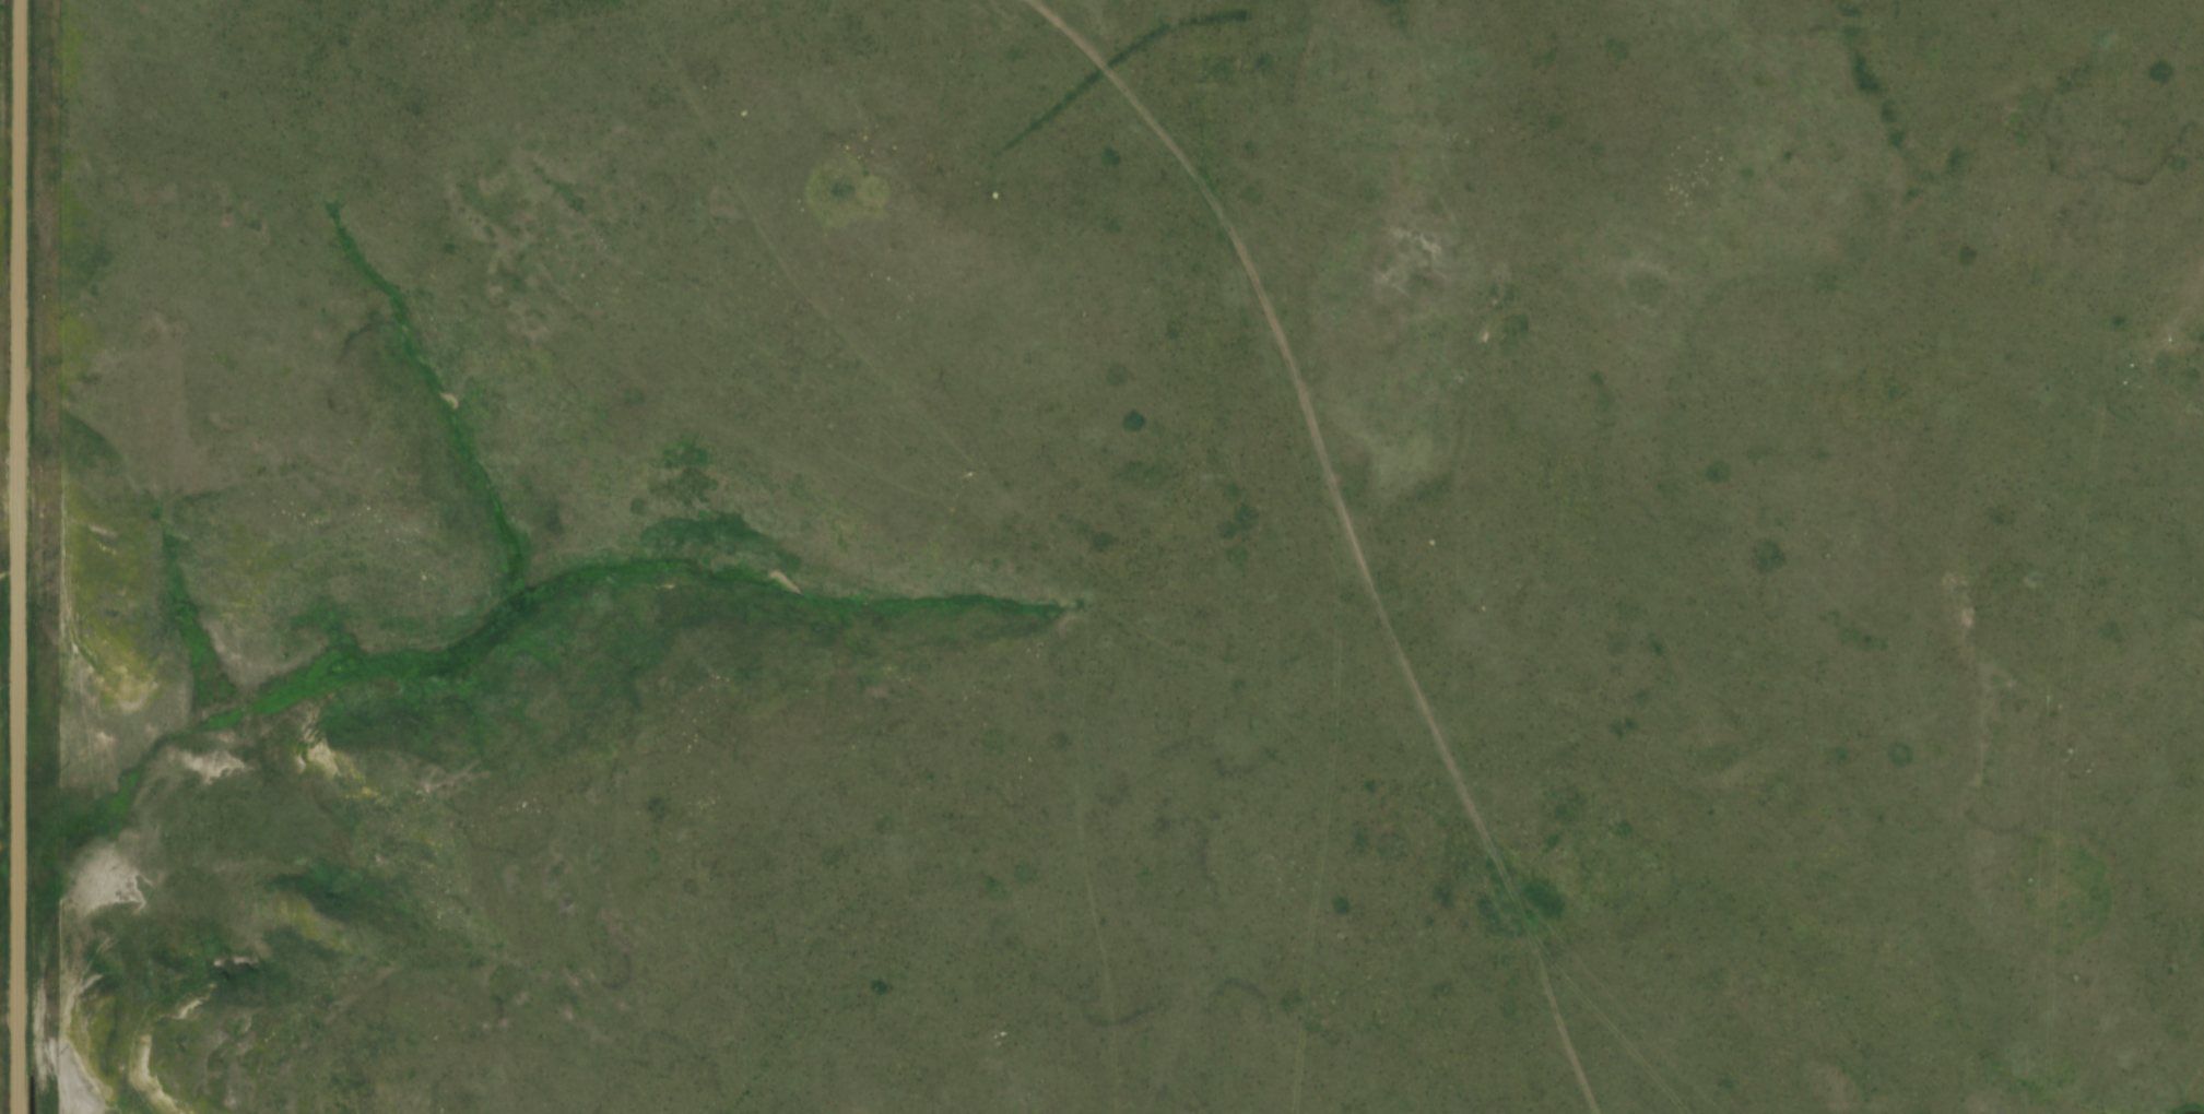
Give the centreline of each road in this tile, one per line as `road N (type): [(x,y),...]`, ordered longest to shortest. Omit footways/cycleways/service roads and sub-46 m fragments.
road 1 (residential): [(23,1113),(25,0)]

